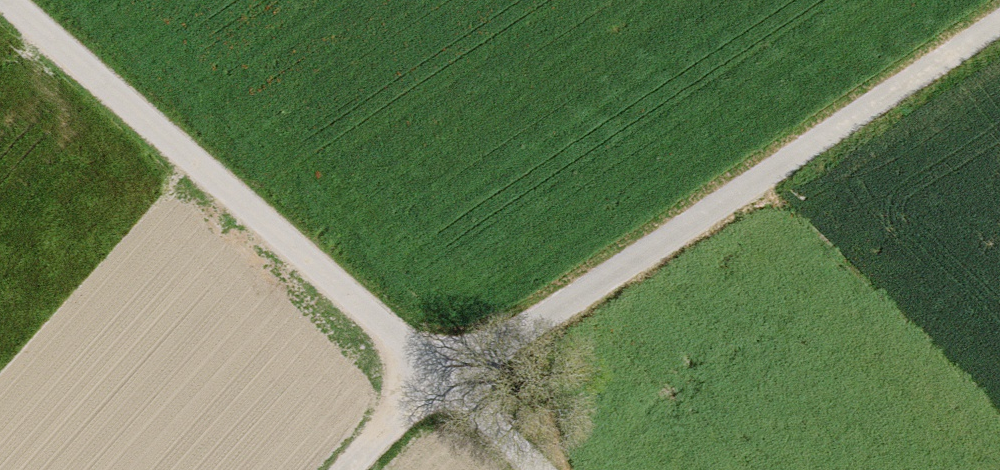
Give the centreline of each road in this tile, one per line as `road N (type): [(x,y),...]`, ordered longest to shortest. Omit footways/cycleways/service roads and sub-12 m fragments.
road 1 (track): [(332,469),(437,356),(994,0)]
road 2 (track): [(10,0),(437,356),(556,469)]

